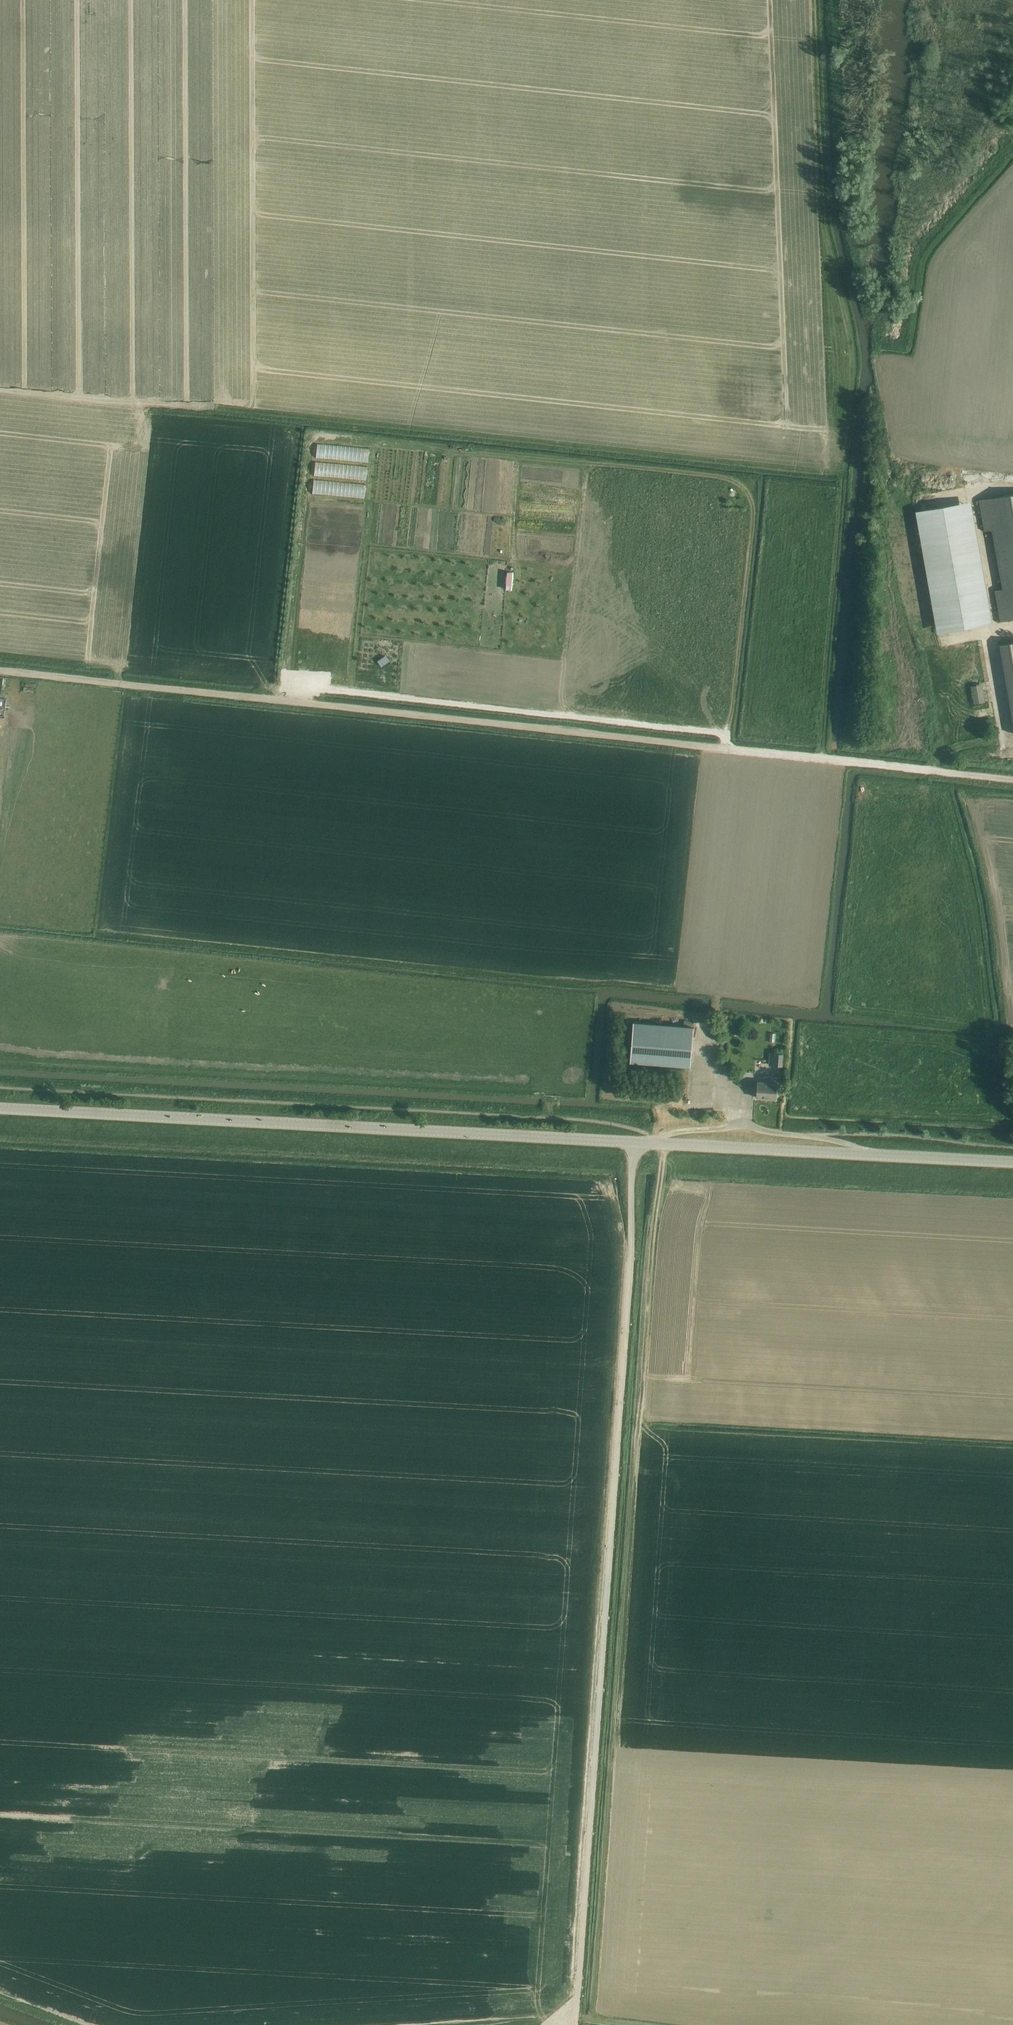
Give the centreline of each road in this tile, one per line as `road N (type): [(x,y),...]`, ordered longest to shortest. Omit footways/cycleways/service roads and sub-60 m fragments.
road 1 (track): [(0,670),(1012,783)]
road 2 (track): [(582,2021),(633,1143)]
road 3 (tertiary): [(655,1144),(0,1108)]
road 4 (unclassified): [(872,1154),(838,1140),(742,1125),(655,1144)]
road 5 (tertiary): [(872,1154),(655,1144)]
road 6 (tertiary): [(1012,1162),(872,1154)]

